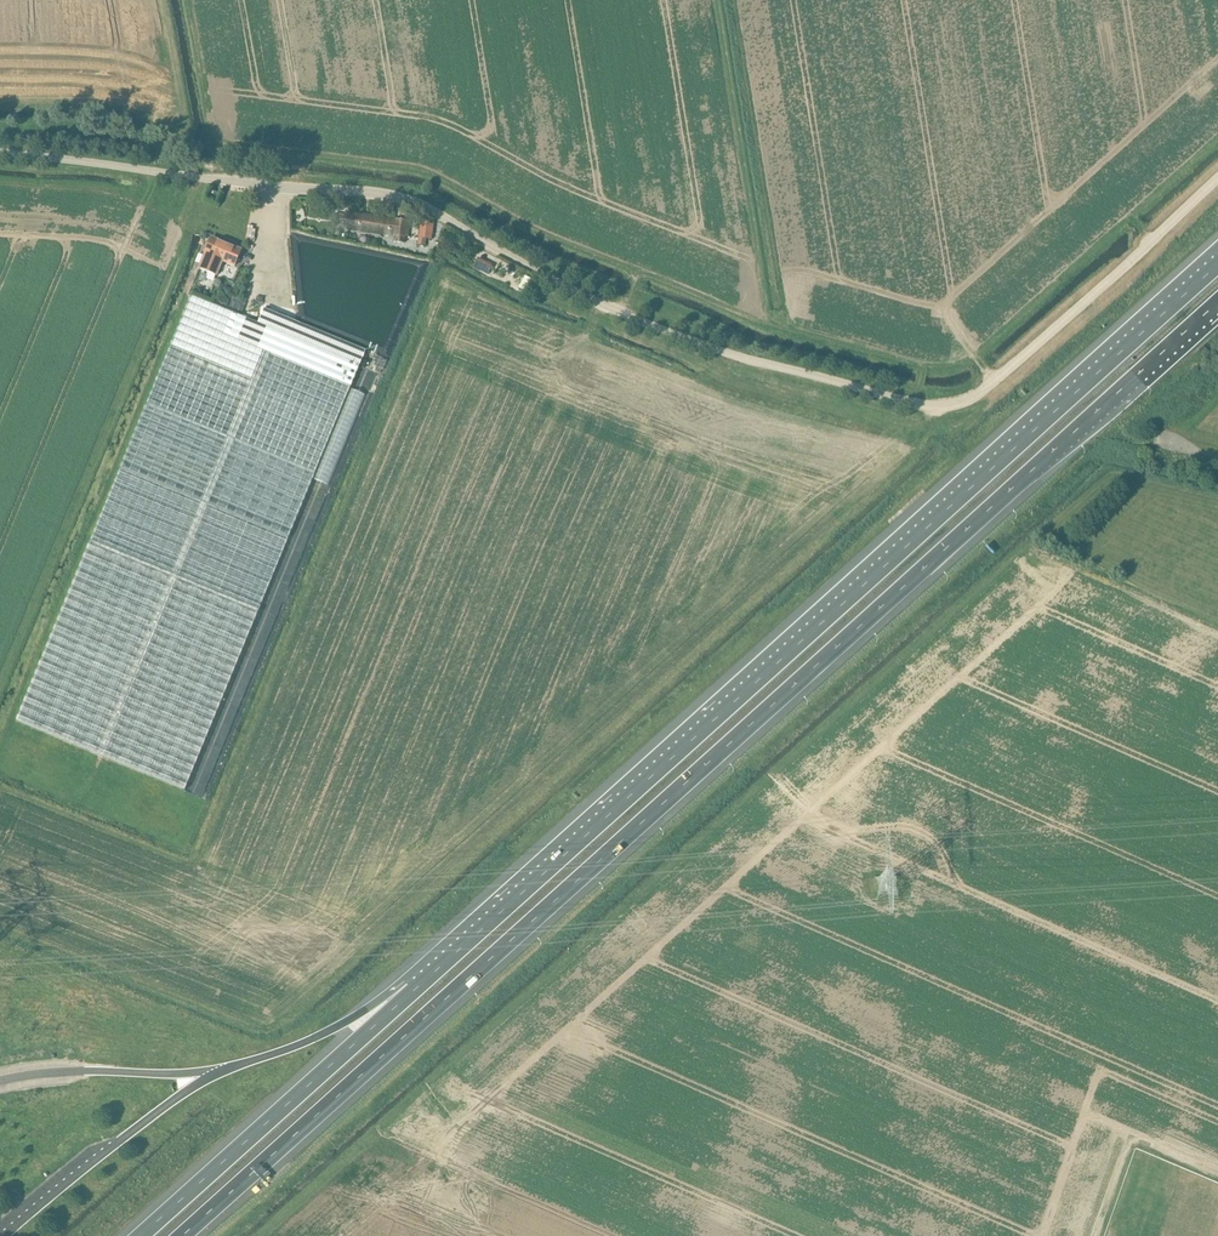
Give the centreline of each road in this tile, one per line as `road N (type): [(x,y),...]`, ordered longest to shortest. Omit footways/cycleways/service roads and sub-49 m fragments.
road 1 (motorway): [(182,1235),(1217,303)]
road 2 (track): [(934,406),(900,470),(286,1022),(246,1026),(0,925)]
road 3 (track): [(0,788),(192,866),(439,269),(531,315),(700,381),(719,379),(737,360)]
road 4 (motorway): [(1217,265),(413,991)]
road 5 (unclassified): [(953,405),(892,398),(684,338),(519,263),(409,201),(0,153)]
road 6 (track): [(185,0),(212,143),(427,174),(532,231),(783,331)]
road 7 (track): [(0,689),(182,251),(196,177)]
road 8 (track): [(783,331),(924,368),(964,362),(1217,139)]
road 9 (motorway): [(413,991),(140,1235)]
road 10 (unclassified): [(953,405),(985,390),(1217,180)]
road 11 (track): [(730,0),(783,331)]
road 12 (track): [(770,327),(717,0)]
road 13 (track): [(0,104),(106,108),(186,132),(163,0)]
road 14 (track): [(0,181),(111,190),(190,222)]

